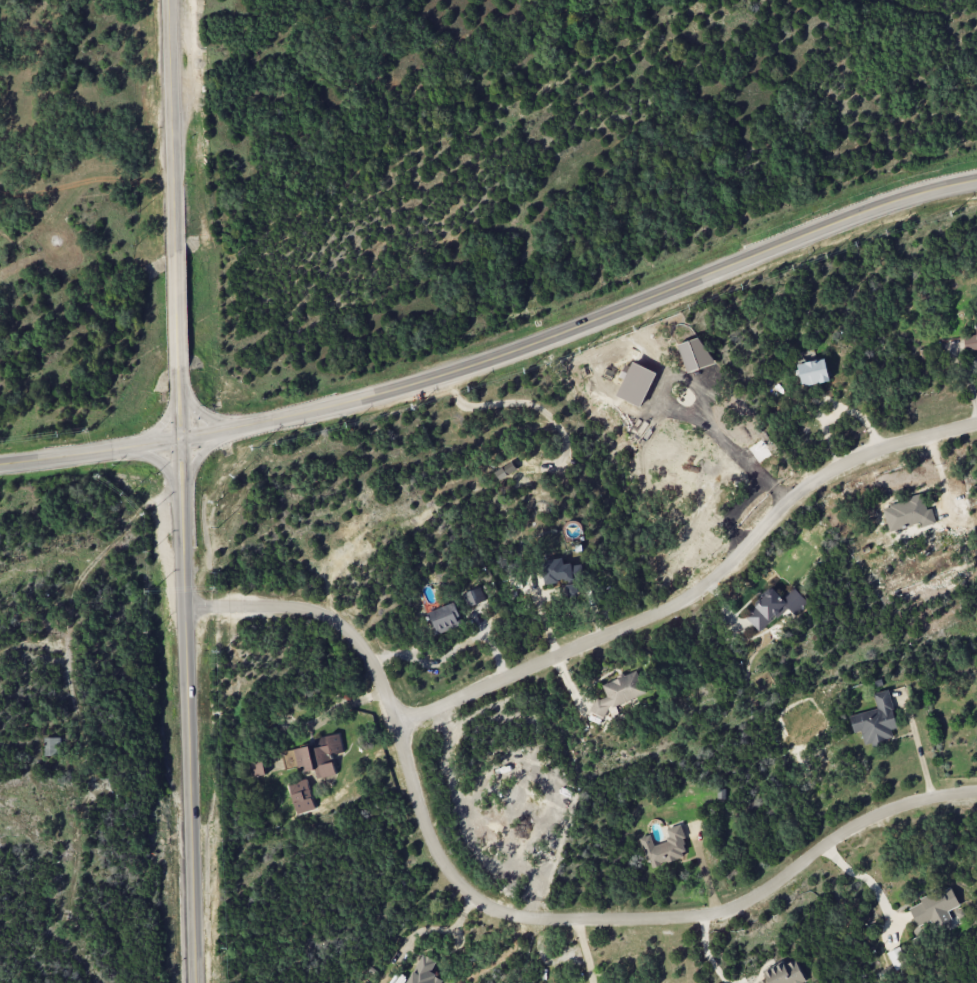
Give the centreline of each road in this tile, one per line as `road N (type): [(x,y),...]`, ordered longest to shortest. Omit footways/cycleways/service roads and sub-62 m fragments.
road 1 (residential): [(181,609),(284,604),(326,614),(349,630),(399,724),(444,858),(475,898),(514,916),(718,913),(746,903),(874,817),(976,793)]
road 2 (secondary): [(180,439),(431,382),(898,201),(976,182)]
road 3 (residential): [(399,724),(691,597),(801,491),(844,464),(976,424)]
road 4 (secondary): [(197,982),(180,439)]
road 5 (secondary): [(166,0),(180,439)]
road 6 (secondary): [(0,465),(180,439)]

